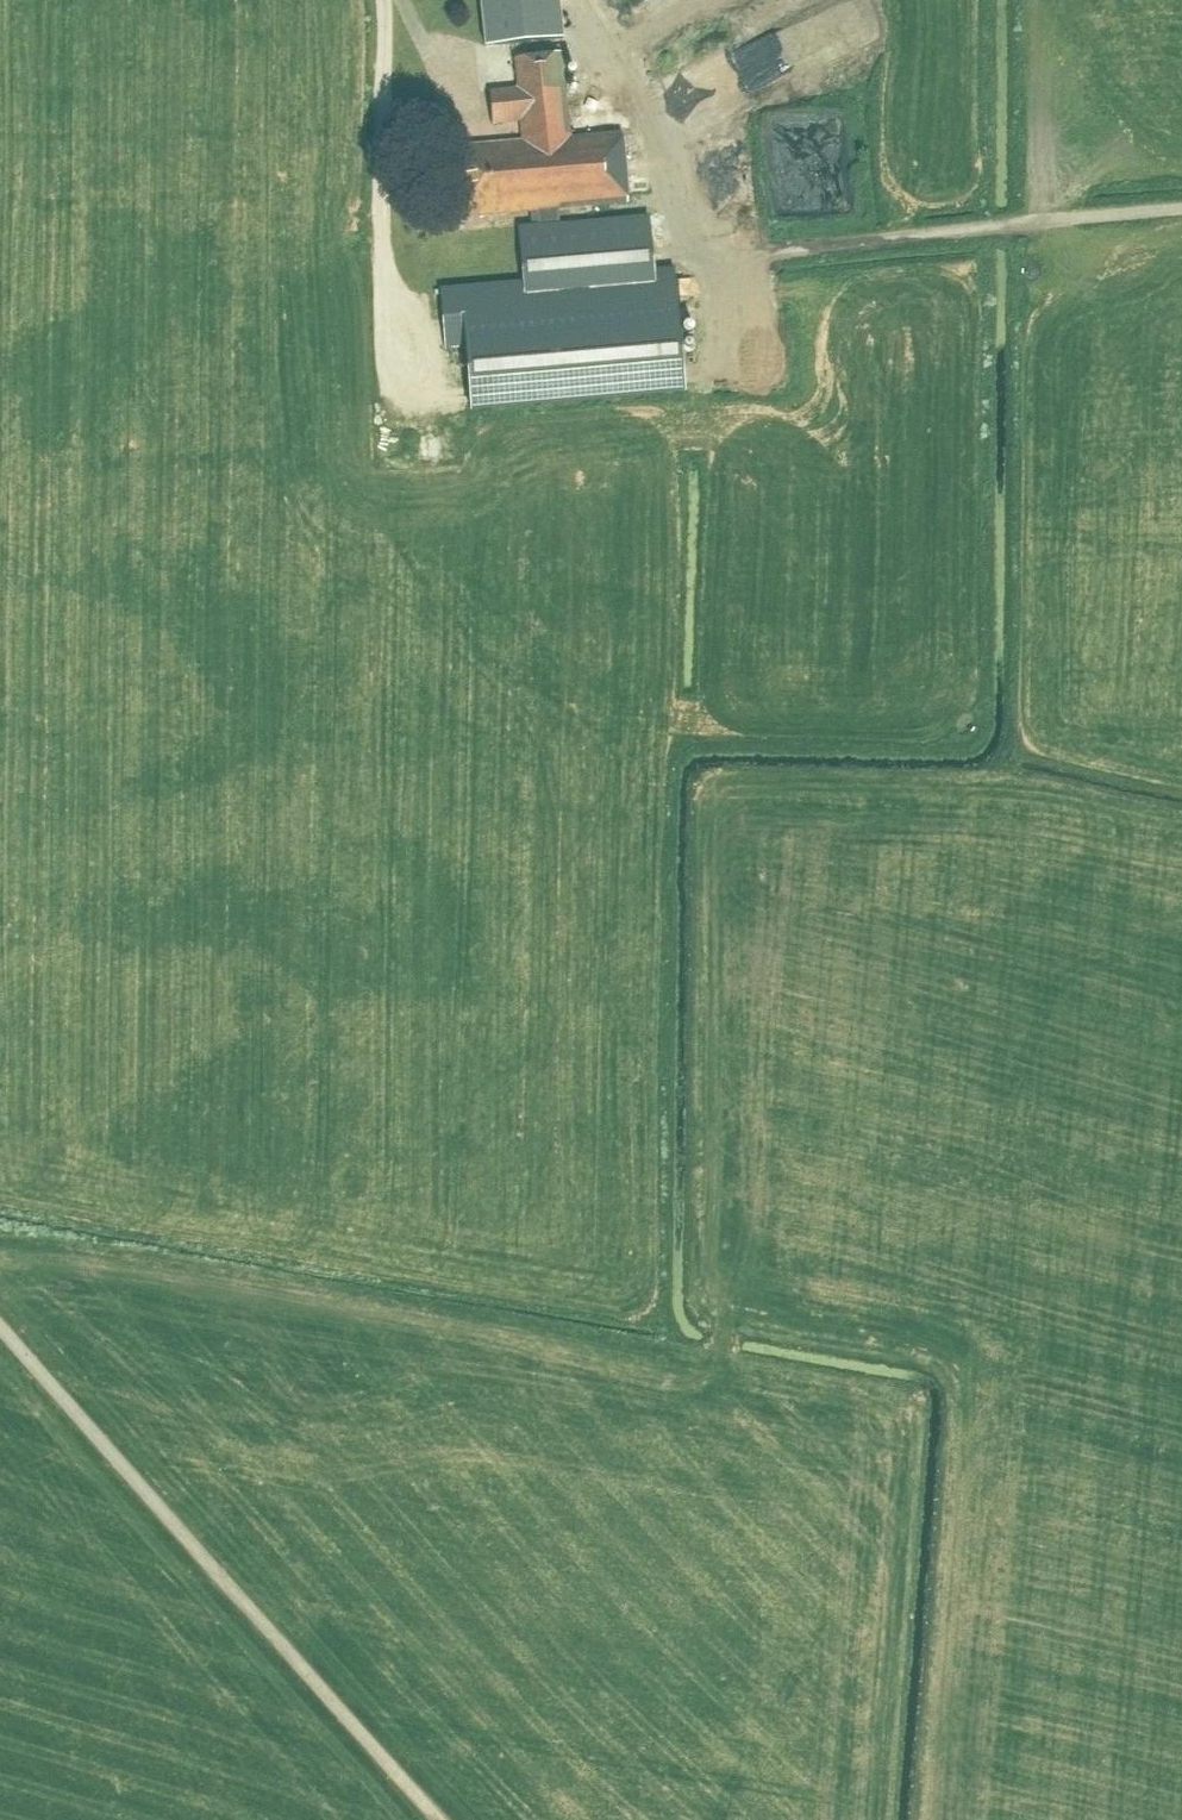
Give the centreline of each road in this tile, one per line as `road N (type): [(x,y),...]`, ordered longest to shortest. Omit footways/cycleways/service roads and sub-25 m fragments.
road 1 (track): [(597,0),(694,228),(717,249),(752,253),(1181,210)]
road 2 (track): [(0,1325),(437,1819)]

